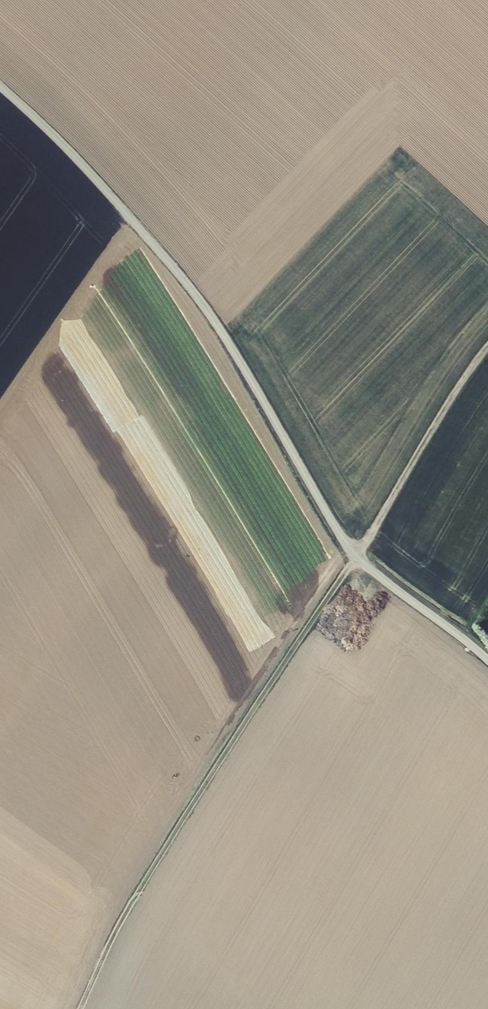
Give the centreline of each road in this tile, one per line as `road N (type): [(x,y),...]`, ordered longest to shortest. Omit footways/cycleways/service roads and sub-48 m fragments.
road 1 (track): [(76,1008),(163,845),(357,556),(462,376),(487,347)]
road 2 (unclassified): [(487,660),(357,556),(199,299),(83,165),(0,86)]

